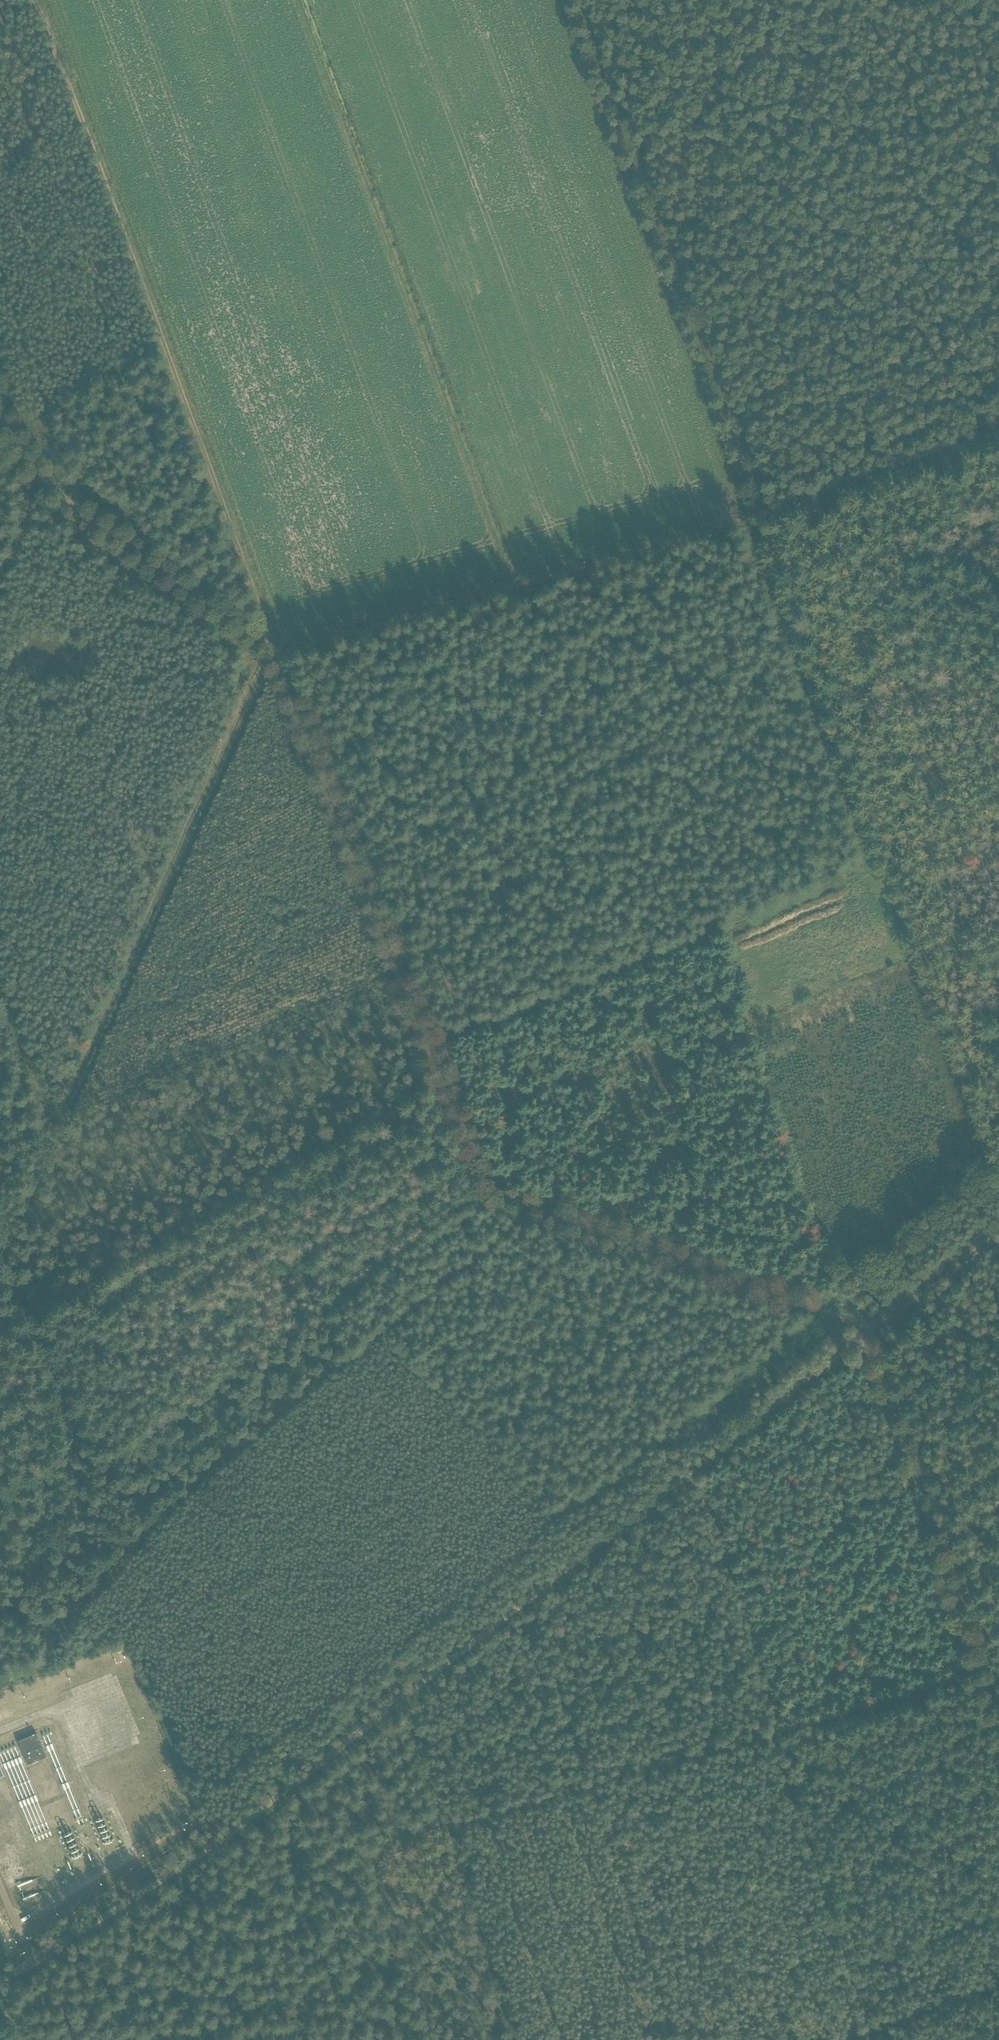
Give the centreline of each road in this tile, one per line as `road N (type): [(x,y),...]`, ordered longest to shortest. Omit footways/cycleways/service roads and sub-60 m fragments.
road 1 (unclassified): [(0,1977),(185,1865),(292,1785),(863,1336)]
road 2 (track): [(270,652),(759,511),(571,0)]
road 3 (track): [(270,652),(479,1179),(525,1211),(832,1310)]
road 4 (track): [(525,1211),(215,1472),(83,1596),(23,1667),(0,1676)]
road 5 (track): [(35,0),(270,652)]
road 6 (track): [(512,581),(300,0)]
road 7 (track): [(971,1673),(436,1825)]
road 8 (track): [(54,1122),(270,652)]
road 9 (track): [(0,386),(25,463),(270,652)]
road 10 (track): [(400,1700),(508,2039)]
road 11 (track): [(765,1732),(864,2023)]
road 12 (track): [(759,511),(998,422)]
road 13 (track): [(930,448),(998,635)]
road 14 (track): [(998,1974),(817,2039)]
road 15 (track): [(863,1336),(998,1221)]
road 16 (track): [(0,993),(54,1122)]

